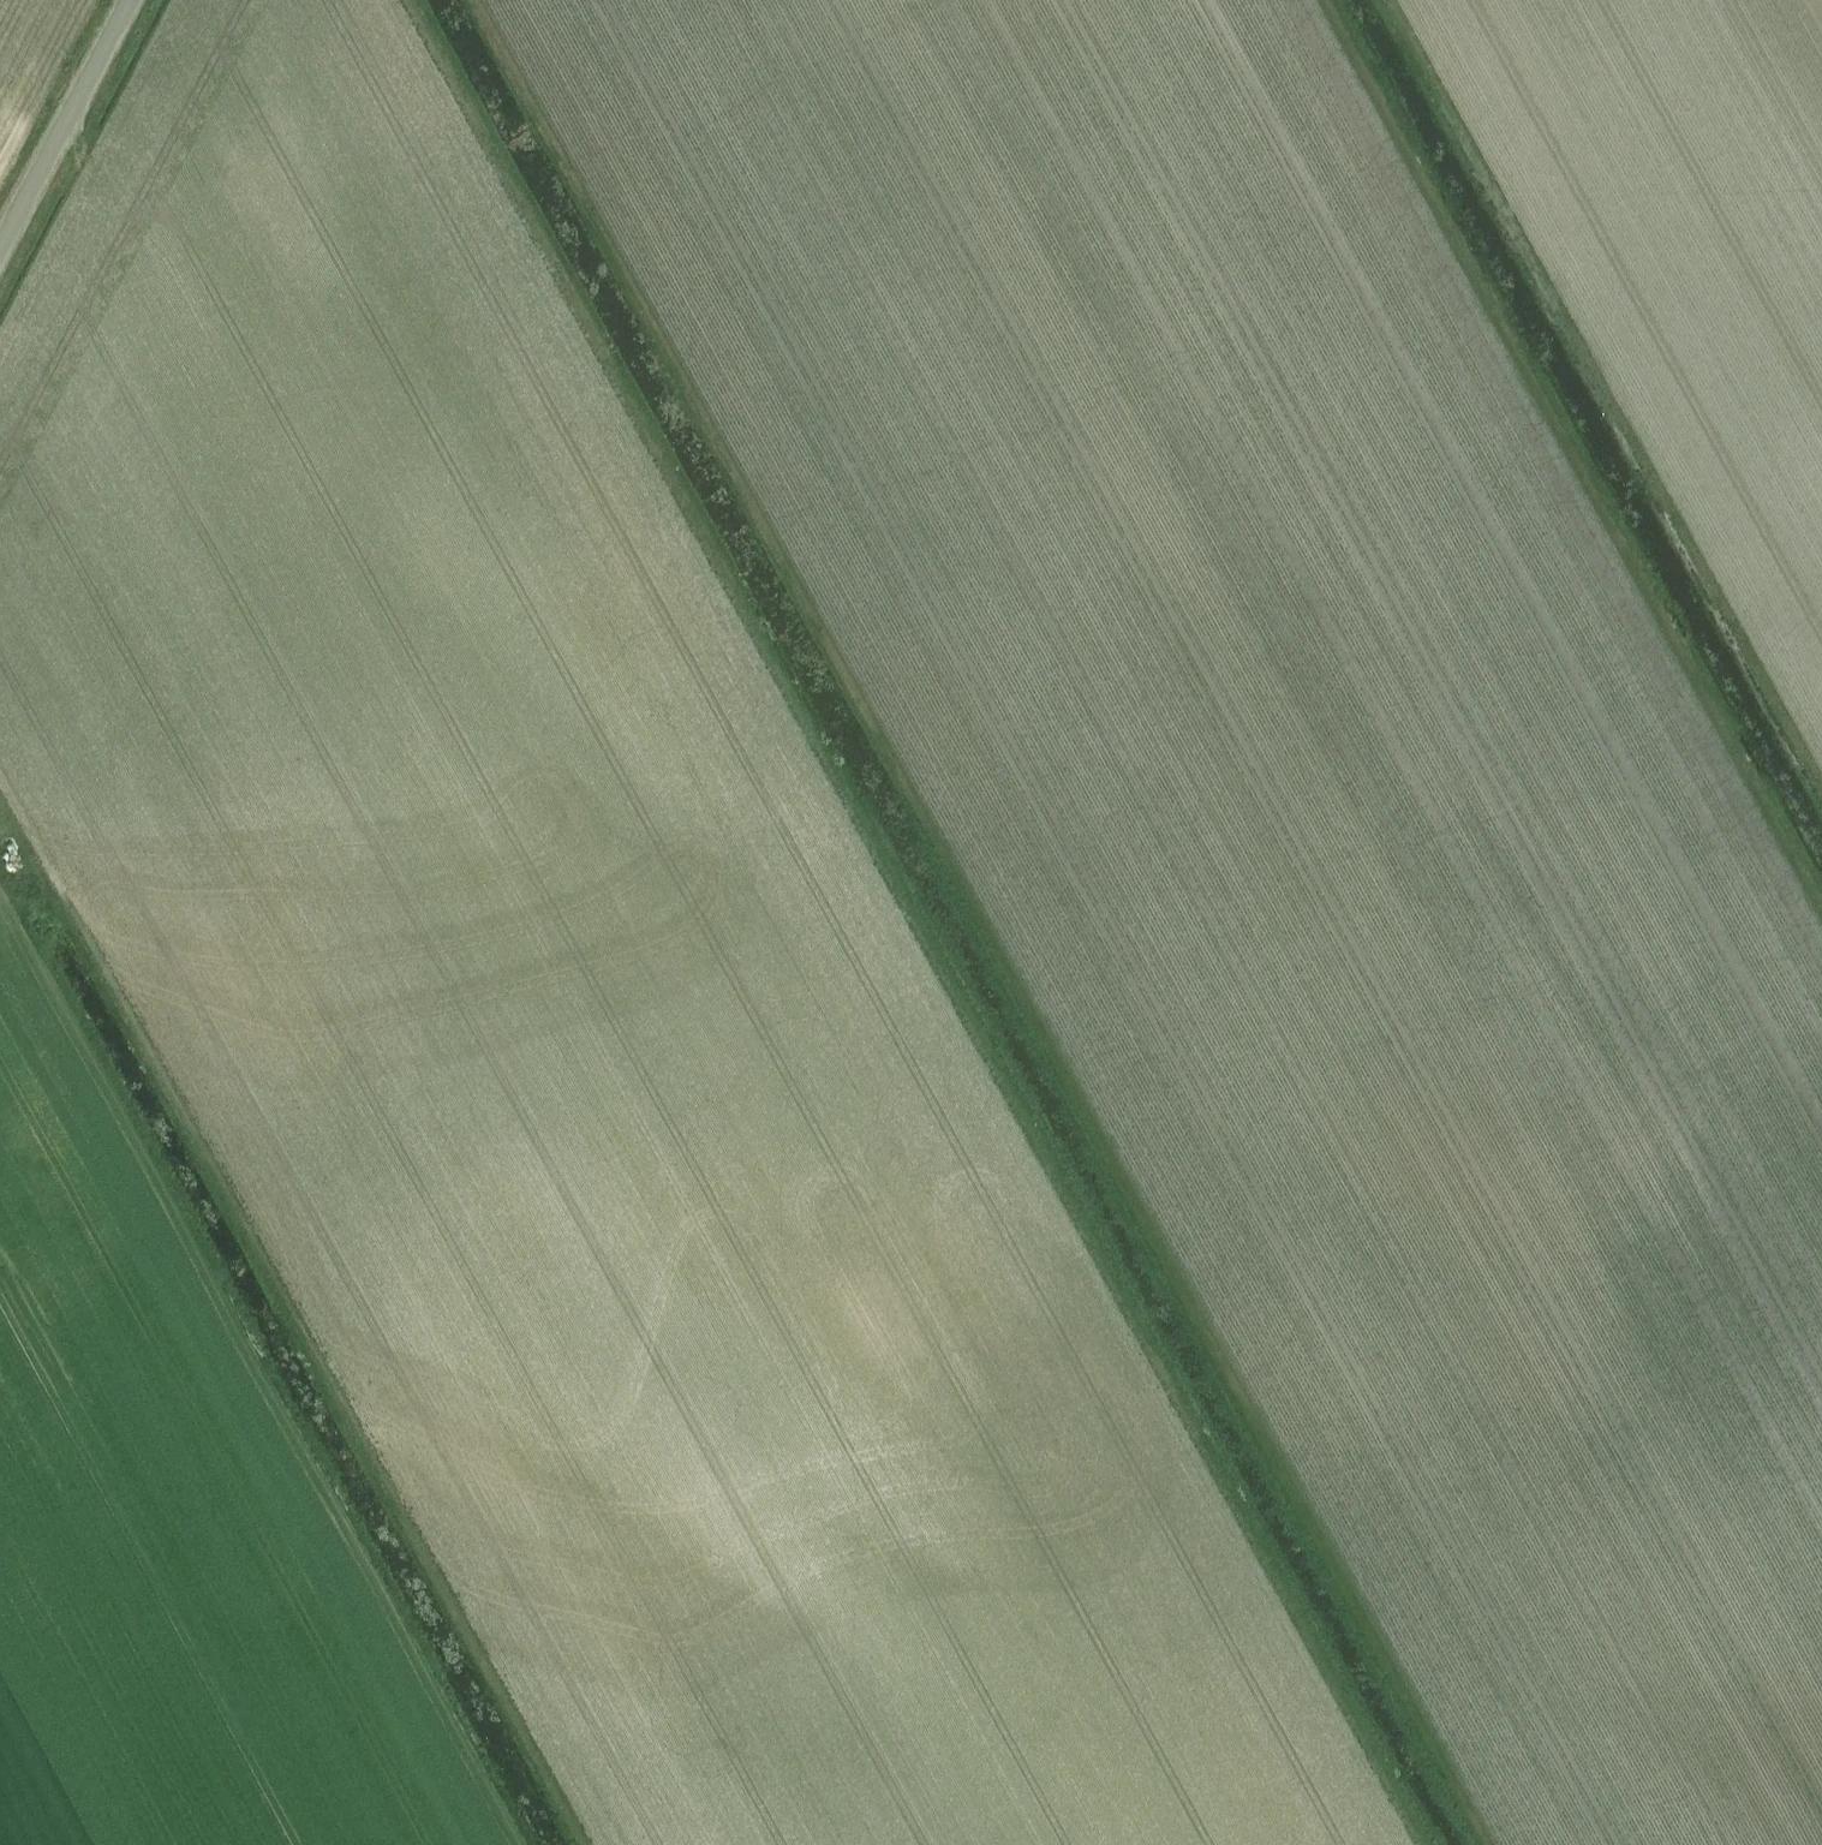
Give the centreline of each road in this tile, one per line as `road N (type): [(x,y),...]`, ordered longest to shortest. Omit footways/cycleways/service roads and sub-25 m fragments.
road 1 (unclassified): [(0,233),(124,0)]

